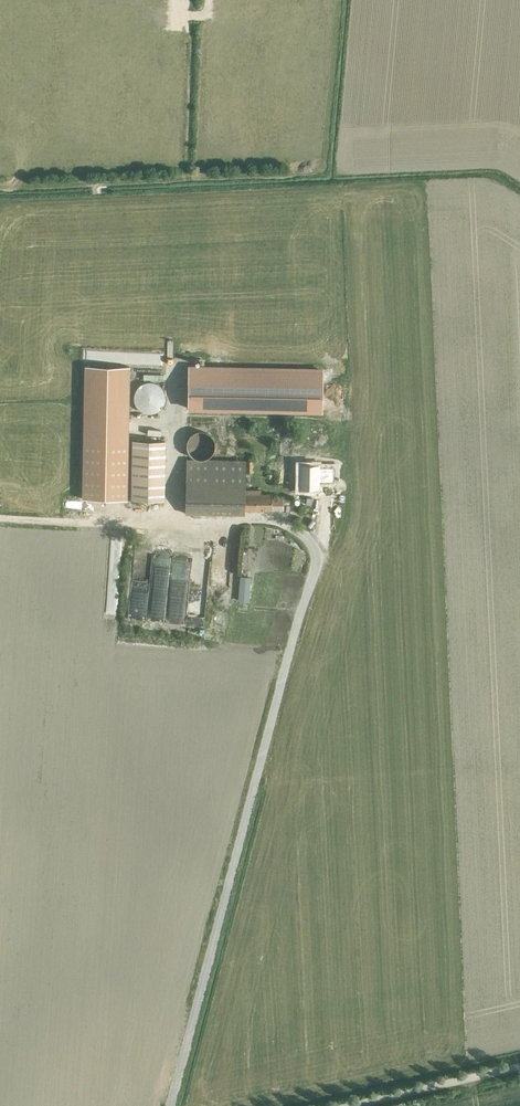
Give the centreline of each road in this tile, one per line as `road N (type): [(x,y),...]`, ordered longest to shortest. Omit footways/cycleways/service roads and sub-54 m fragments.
road 1 (unclassified): [(172,1105),(311,571),(309,544),(275,518)]
road 2 (unclassified): [(519,1070),(350,1105)]

